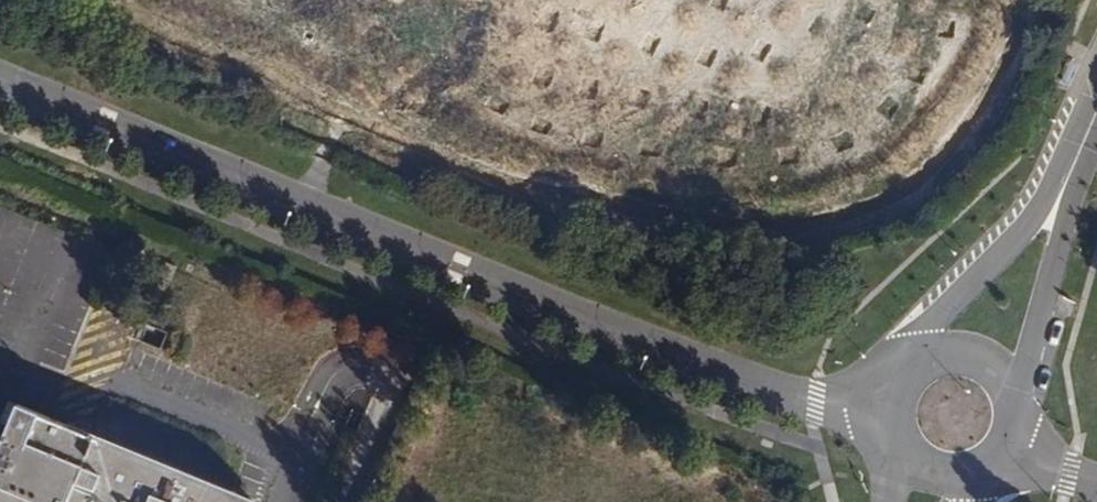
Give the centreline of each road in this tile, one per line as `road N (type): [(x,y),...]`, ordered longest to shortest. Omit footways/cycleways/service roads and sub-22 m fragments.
road 1 (residential): [(880,410),(810,402),(0,83)]
road 2 (residential): [(1064,186),(905,360)]
road 3 (residential): [(1020,397),(1064,186)]
road 4 (residential): [(1020,397),(1010,375),(973,347),(949,344),(905,360)]

